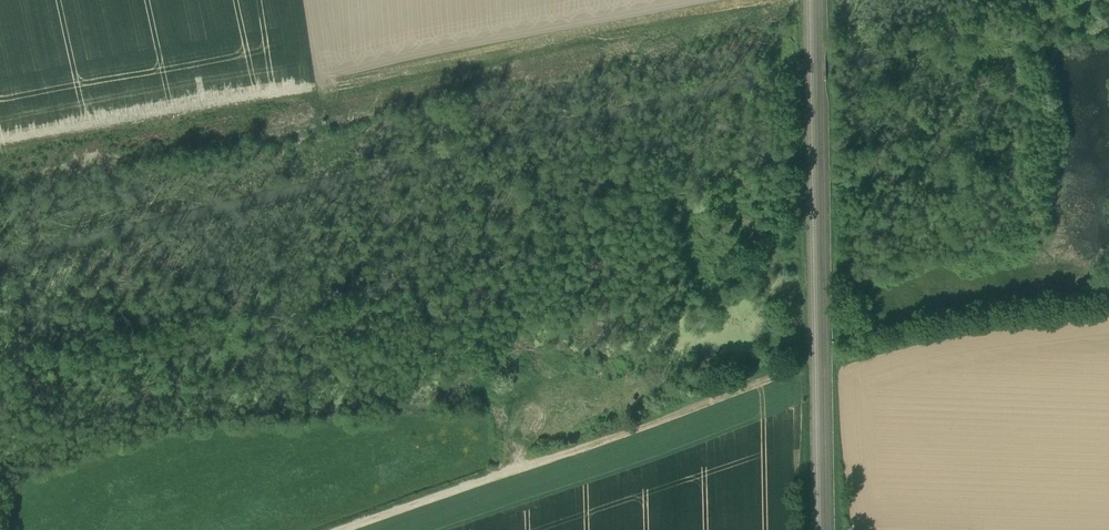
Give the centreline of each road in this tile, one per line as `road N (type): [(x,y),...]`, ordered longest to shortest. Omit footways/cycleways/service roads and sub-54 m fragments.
road 1 (track): [(793,364),(325,529)]
road 2 (track): [(1108,312),(969,328),(834,357)]

